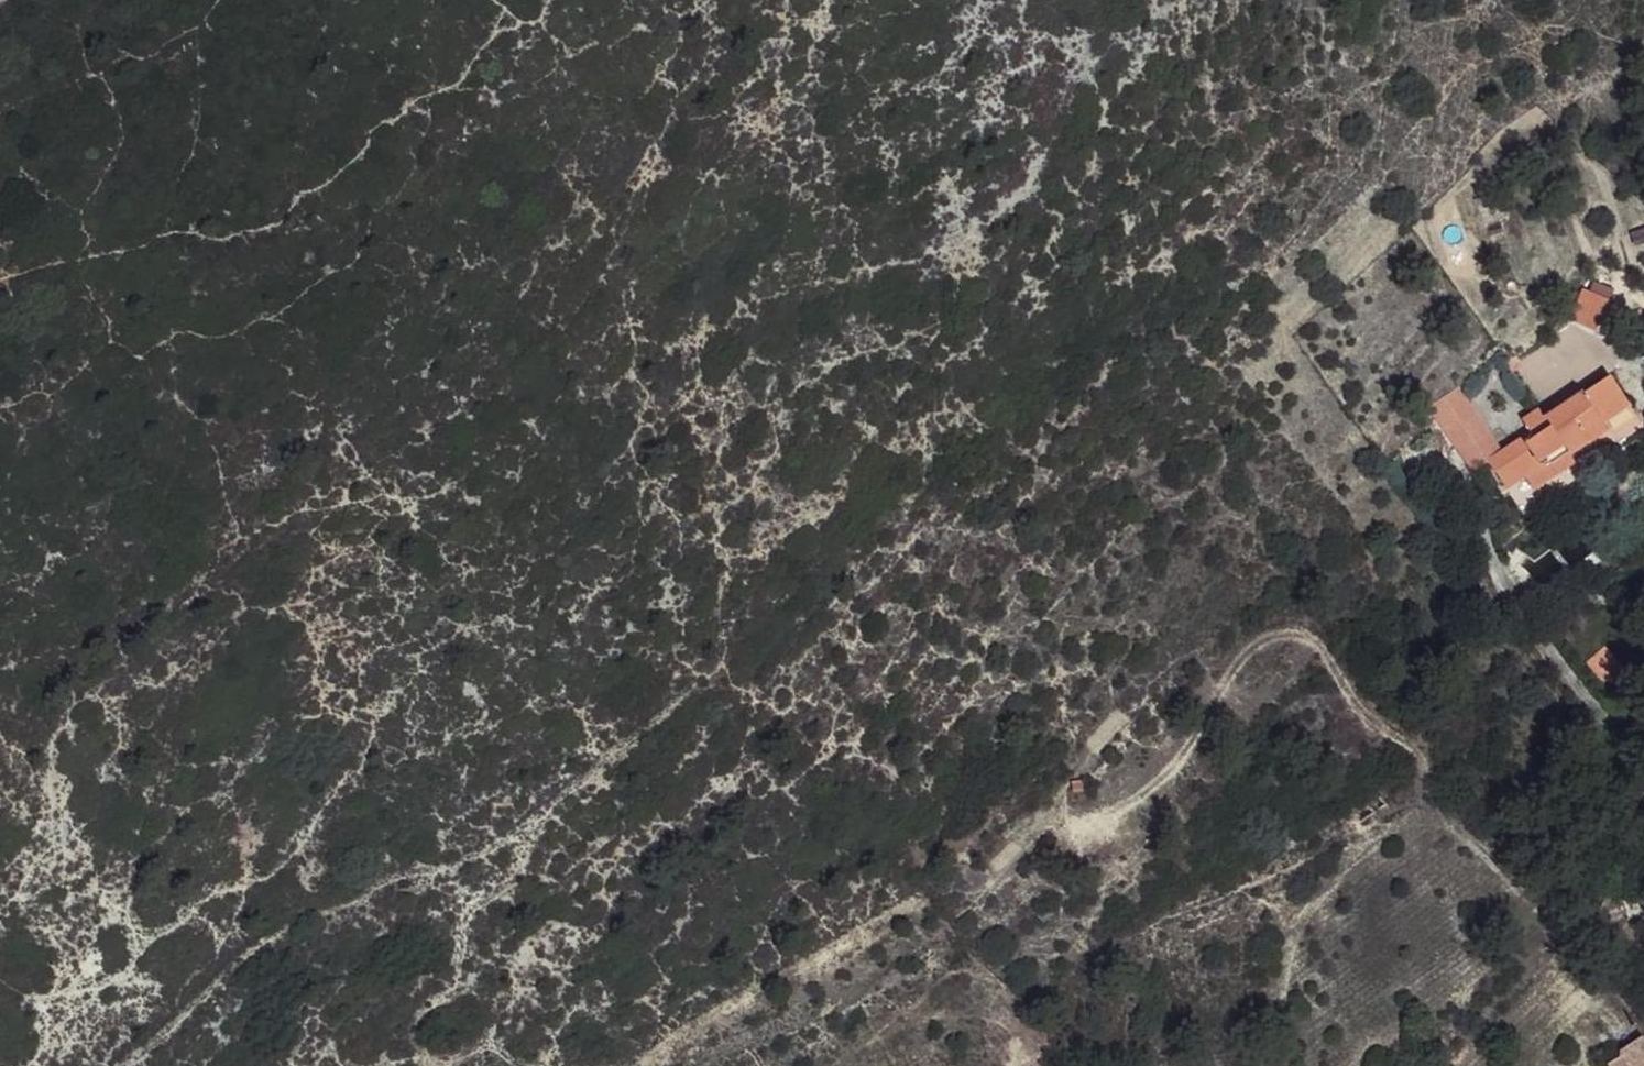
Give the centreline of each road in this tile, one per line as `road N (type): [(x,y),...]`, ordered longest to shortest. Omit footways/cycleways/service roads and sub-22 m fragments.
road 1 (residential): [(1643,850),(1592,926),(1613,986),(1643,1018)]

